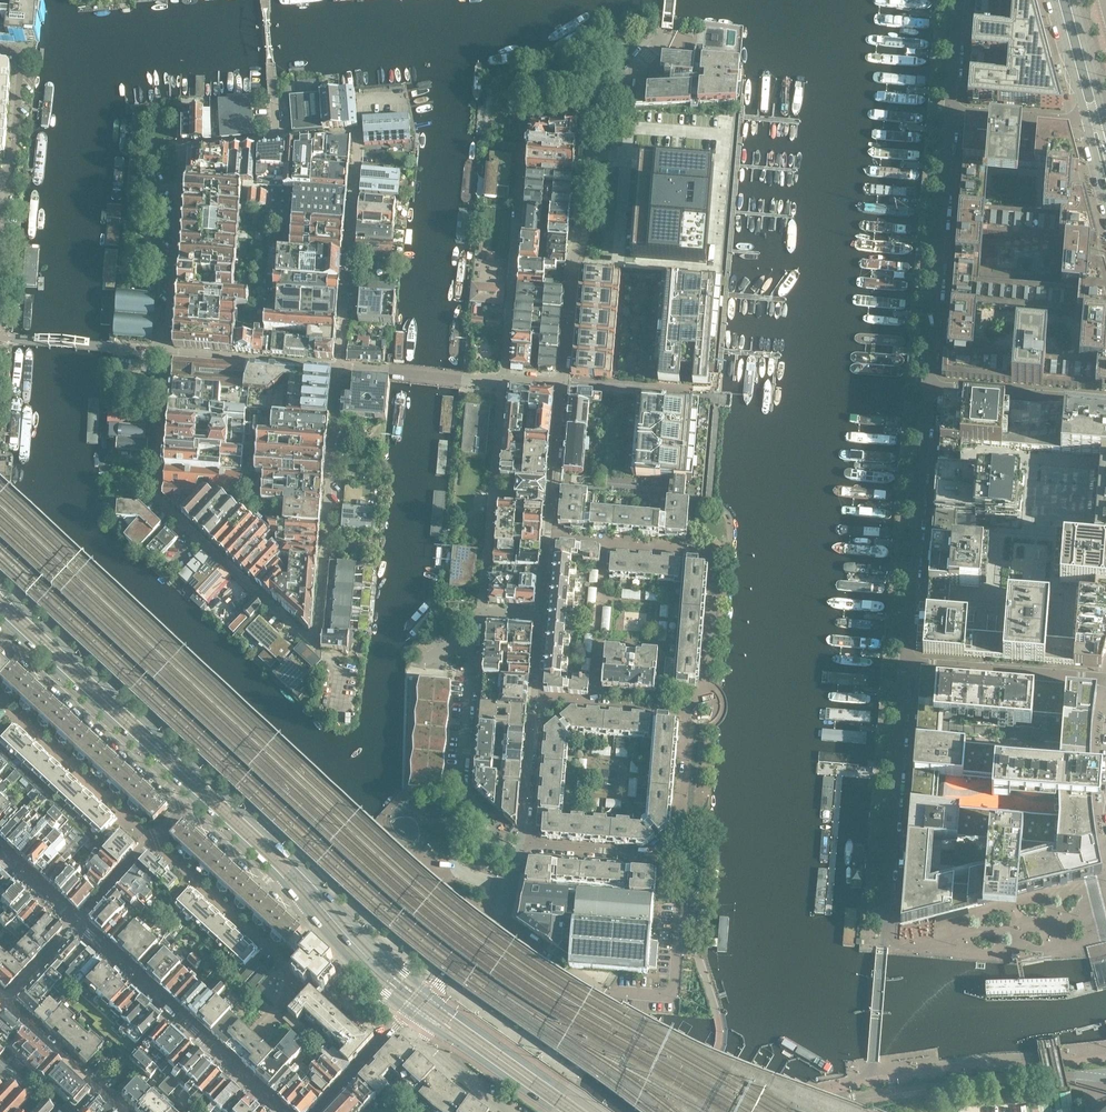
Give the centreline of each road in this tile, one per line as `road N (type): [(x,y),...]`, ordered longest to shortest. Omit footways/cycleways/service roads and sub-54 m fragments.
road 1 (tertiary): [(427,992),(0,587)]
road 2 (residential): [(153,483),(159,501),(314,640),(340,366)]
road 3 (tertiary): [(0,617),(258,857),(317,922)]
road 4 (residential): [(509,890),(454,868),(482,615)]
road 5 (residential): [(340,366),(358,139),(352,133),(275,139)]
road 6 (unclassified): [(812,1111),(943,1082),(1089,1075)]
road 7 (residential): [(929,391),(951,113)]
road 8 (unclassified): [(74,927),(279,1111)]
road 9 (residential): [(904,663),(929,391)]
road 10 (residential): [(565,384),(590,116)]
road 11 (residential): [(884,921),(904,663)]
road 12 (residential): [(0,638),(182,806)]
road 13 (residential): [(511,285),(525,115),(590,116)]
road 14 (residential): [(541,618),(565,384)]
road 15 (residential): [(524,844),(541,618)]
road 16 (residential): [(565,384),(340,366)]
road 17 (residential): [(162,351),(184,147)]
road 18 (tertiary): [(594,1111),(427,992)]
road 19 (residential): [(1105,680),(904,663)]
road 20 (residential): [(619,995),(674,992),(682,870),(672,858)]
road 21 (residential): [(340,366),(162,351)]
road 22 (residential): [(182,806),(317,922)]
road 23 (residential): [(929,391),(1105,404)]
road 24 (tertiary): [(410,1013),(554,1111)]
road 25 (residential): [(4,1001),(124,1111)]
road 26 (residential): [(162,351),(0,338)]
road 27 (residential): [(182,806),(74,927)]
road 28 (residential): [(524,844),(672,858)]
road 29 (residential): [(590,116),(665,37),(672,0)]
road 30 (residential): [(0,49),(16,51),(21,64),(6,174)]
road 31 (residential): [(507,1111),(410,1036),(403,1019)]
road 32 (residential): [(951,113),(1084,121)]
road 33 (residential): [(153,483),(162,351)]
road 34 (residential): [(427,992),(492,920),(509,890)]
road 35 (tertiary): [(317,922),(410,1013)]
road 36 (primary): [(1053,0),(1084,121)]
road 37 (residential): [(322,1111),(403,1019)]
road 38 (primary): [(1104,118),(1073,0)]

